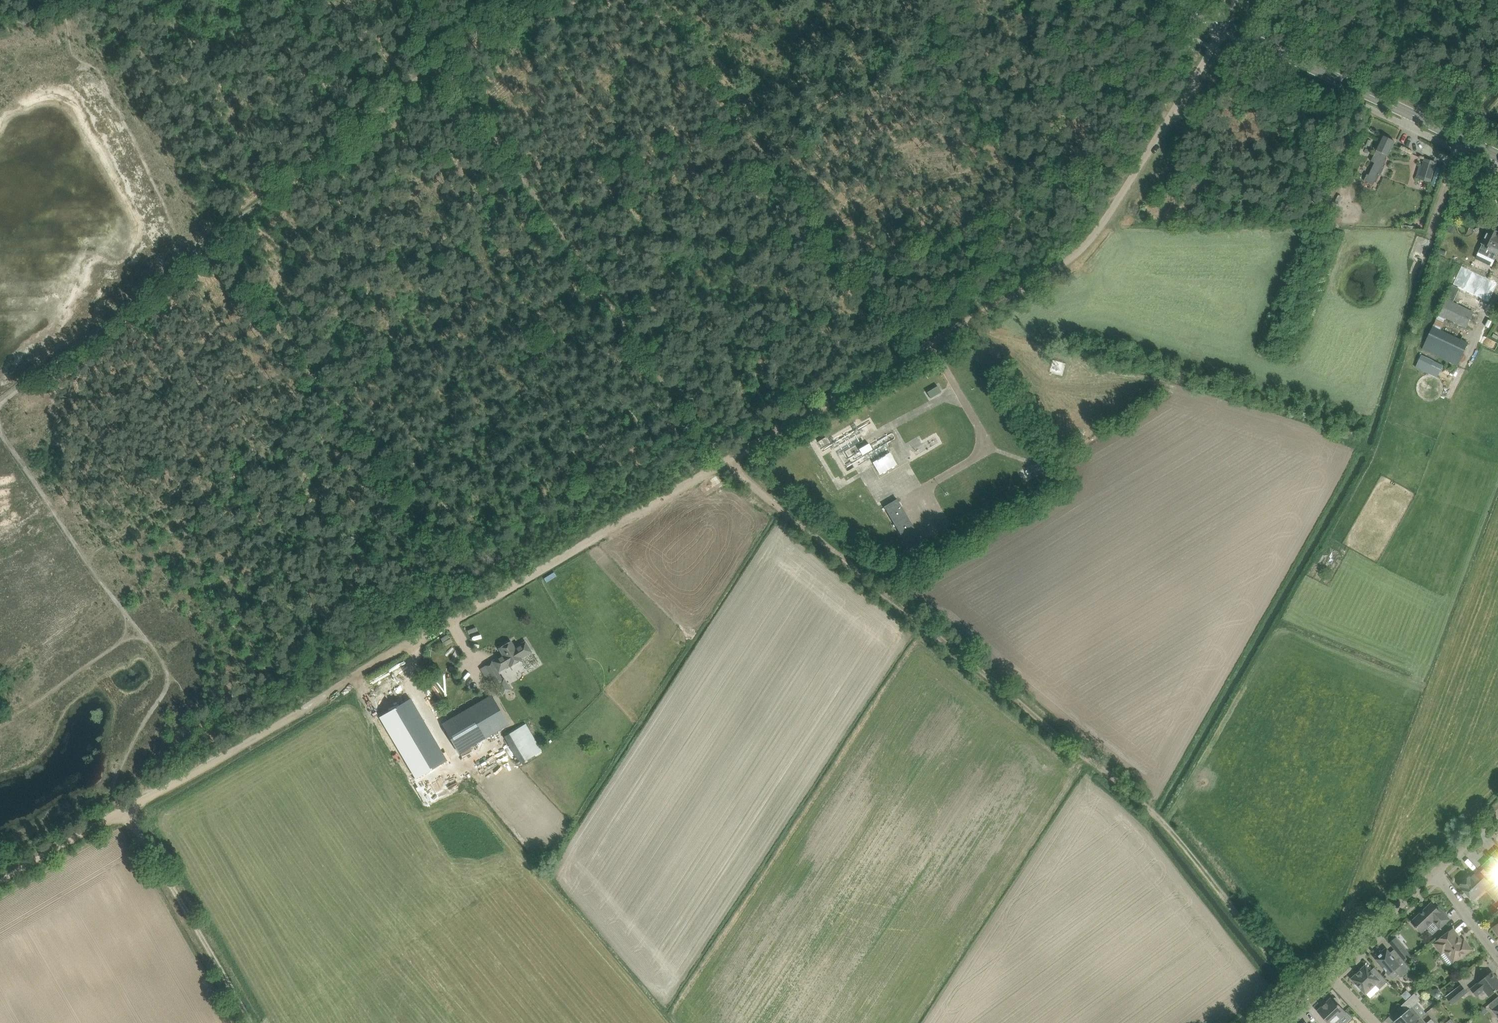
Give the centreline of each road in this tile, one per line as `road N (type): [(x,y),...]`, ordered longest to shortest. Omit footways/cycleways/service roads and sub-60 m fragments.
road 1 (track): [(723,464),(1103,763),(1167,825),(1304,988)]
road 2 (track): [(229,753),(723,464)]
road 3 (track): [(723,464),(1068,263),(1103,222)]
road 4 (tertiary): [(1497,156),(1170,0)]
road 5 (track): [(209,234),(441,52)]
road 6 (track): [(0,887),(229,753)]
road 7 (track): [(1103,222),(1236,0)]
road 8 (track): [(250,1022),(132,812)]
road 9 (track): [(609,300),(723,464)]
road 10 (track): [(441,52),(550,213)]
road 11 (track): [(209,234),(310,374)]
road 12 (track): [(0,402),(131,290)]
road 13 (track): [(382,464),(474,607)]
road 14 (unclassified): [(1328,969),(1435,874)]

